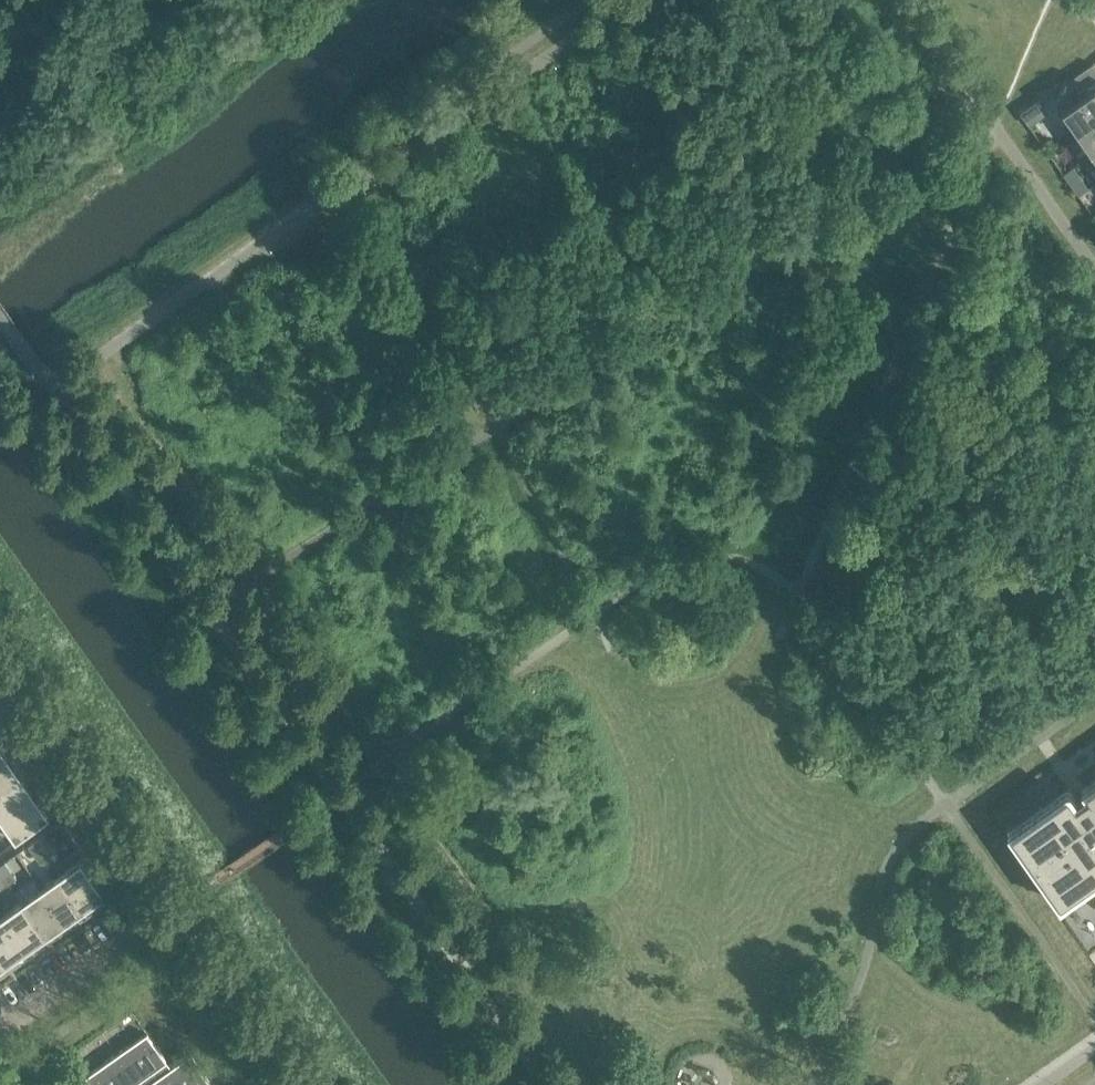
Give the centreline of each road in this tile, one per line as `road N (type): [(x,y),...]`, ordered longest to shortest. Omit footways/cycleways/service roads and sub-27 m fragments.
road 1 (unclassified): [(165,914),(0,673)]
road 2 (unclassified): [(286,1084),(165,914)]
road 3 (residential): [(0,1024),(165,914)]

